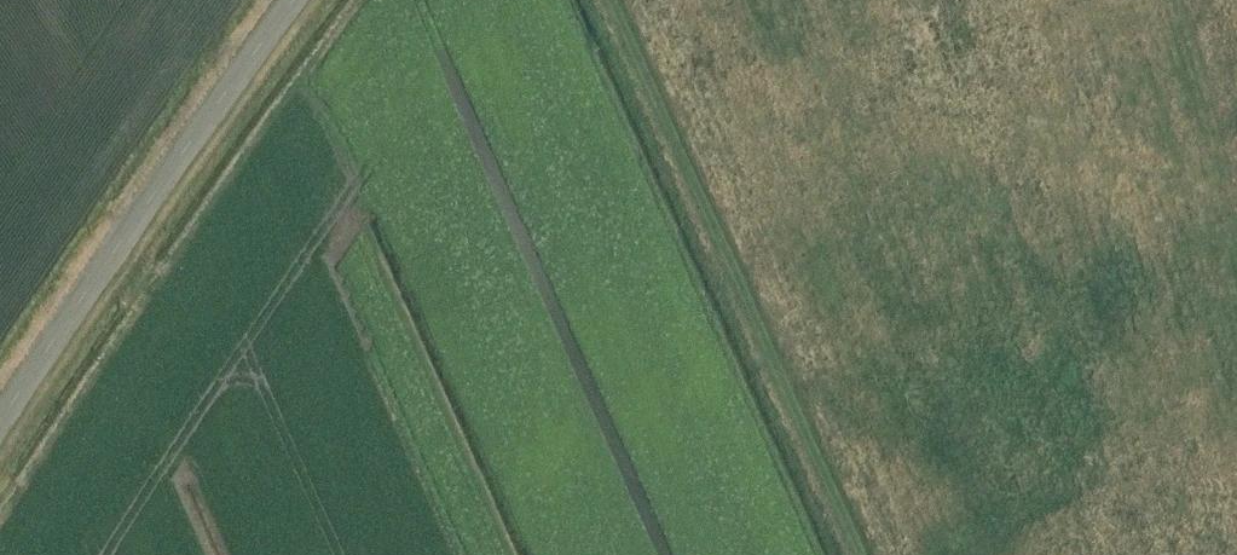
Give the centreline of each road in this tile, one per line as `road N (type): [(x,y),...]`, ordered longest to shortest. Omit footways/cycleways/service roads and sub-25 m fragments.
road 1 (tertiary): [(0,420),(293,0)]

